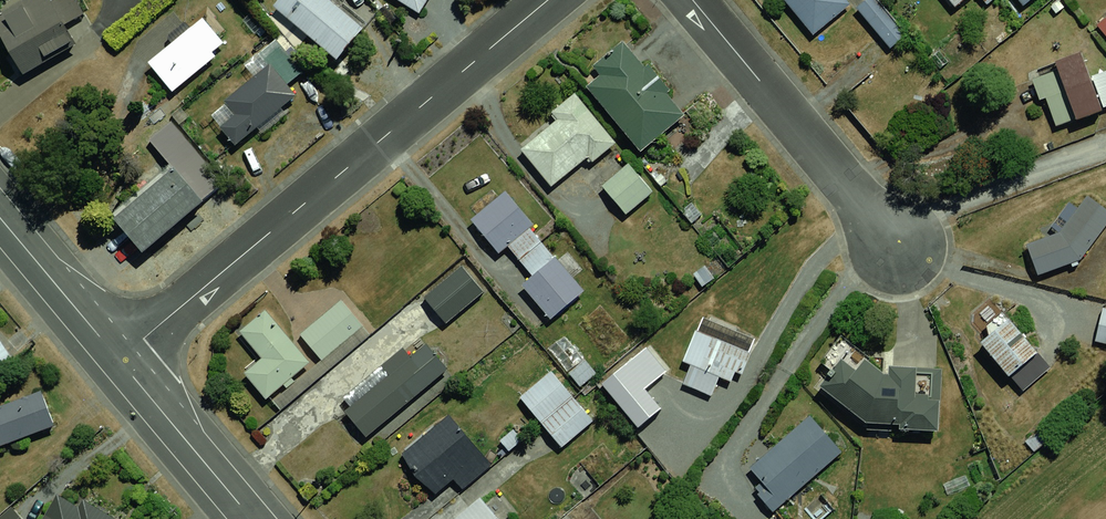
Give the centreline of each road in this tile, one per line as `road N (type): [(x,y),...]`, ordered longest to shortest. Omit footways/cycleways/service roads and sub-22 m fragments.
road 1 (residential): [(119,360),(549,0)]
road 2 (residential): [(693,0),(897,246)]
road 3 (residential): [(119,360),(252,518)]
road 4 (residential): [(0,217),(119,360)]

